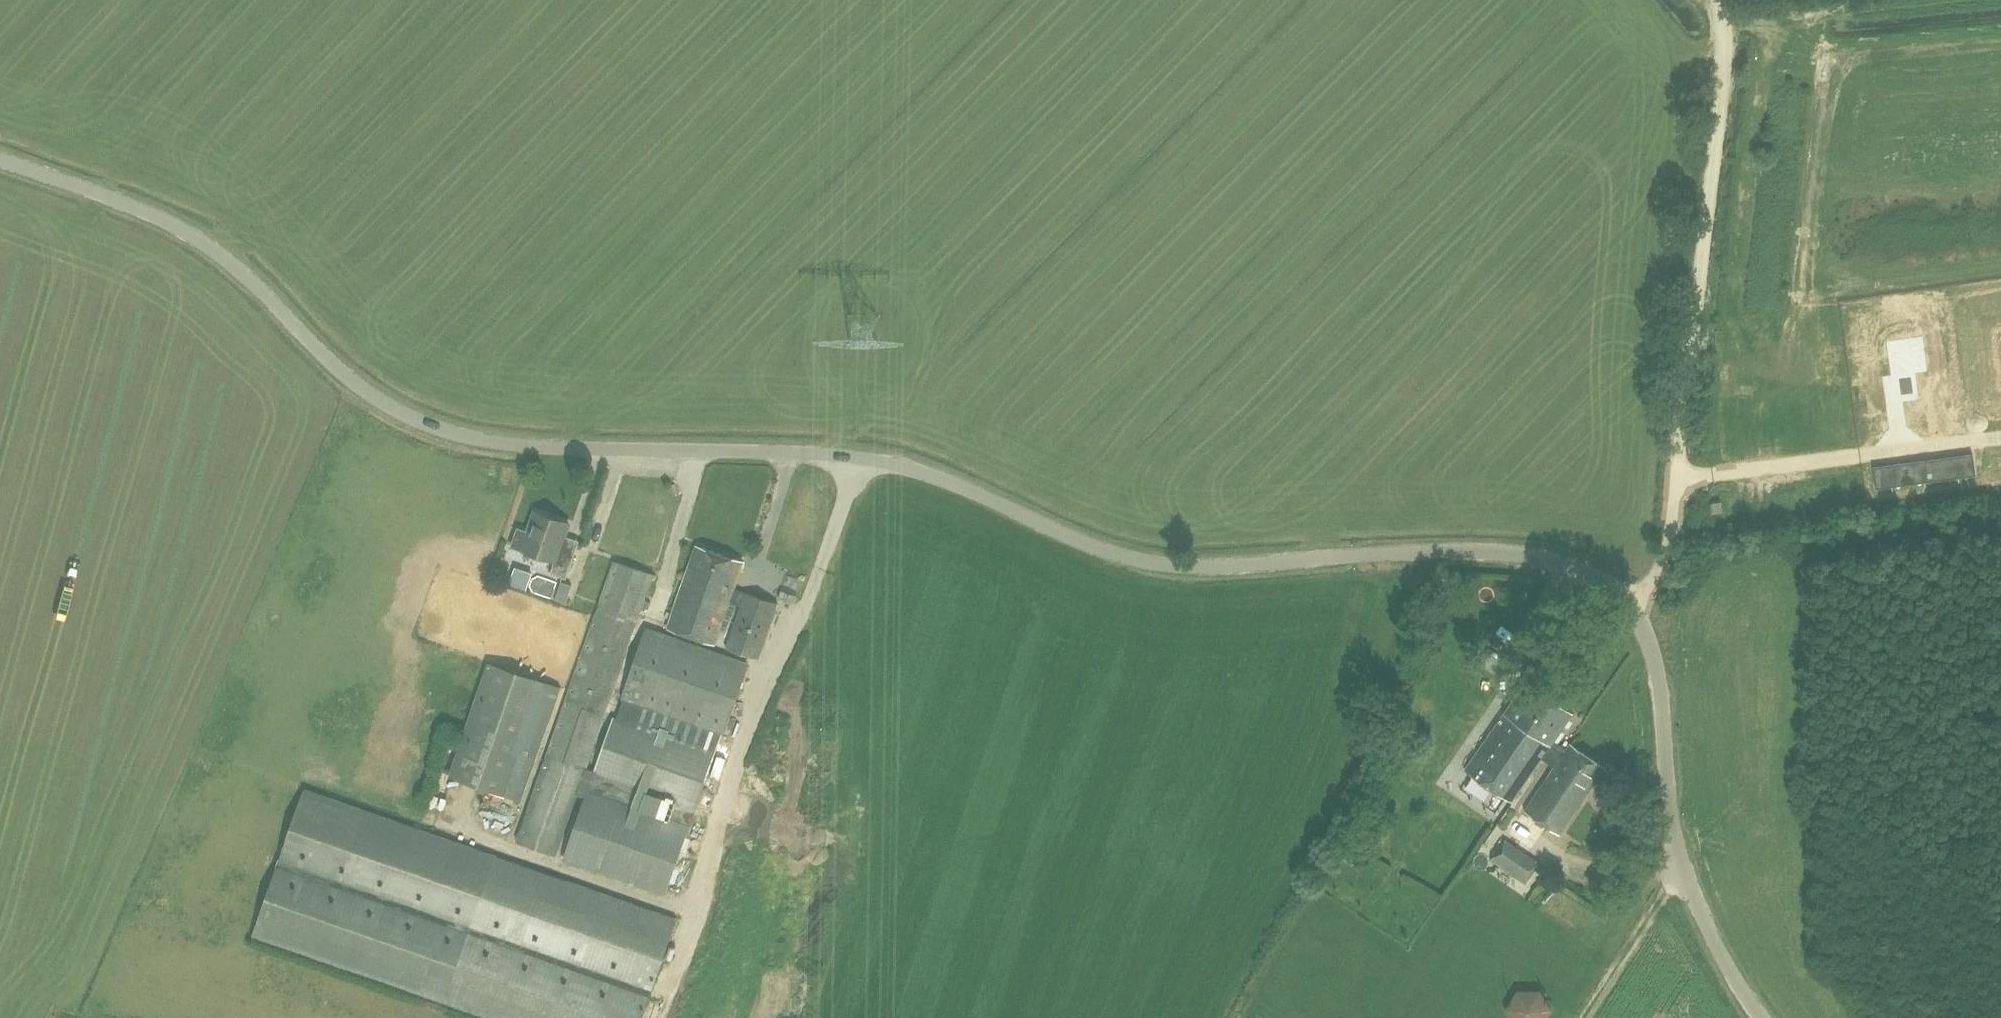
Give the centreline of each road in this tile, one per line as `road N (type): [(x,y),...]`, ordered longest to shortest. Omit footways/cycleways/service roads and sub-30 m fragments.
road 1 (unclassified): [(1759,1017),(1705,928),(1685,874),(1658,651),(1632,603),(1597,575),(1553,555),(1460,549),(1152,563),(901,466),(487,446),(421,423),(344,379),(183,226),(0,160)]
road 2 (track): [(1676,478),(1726,50),(1724,13)]

